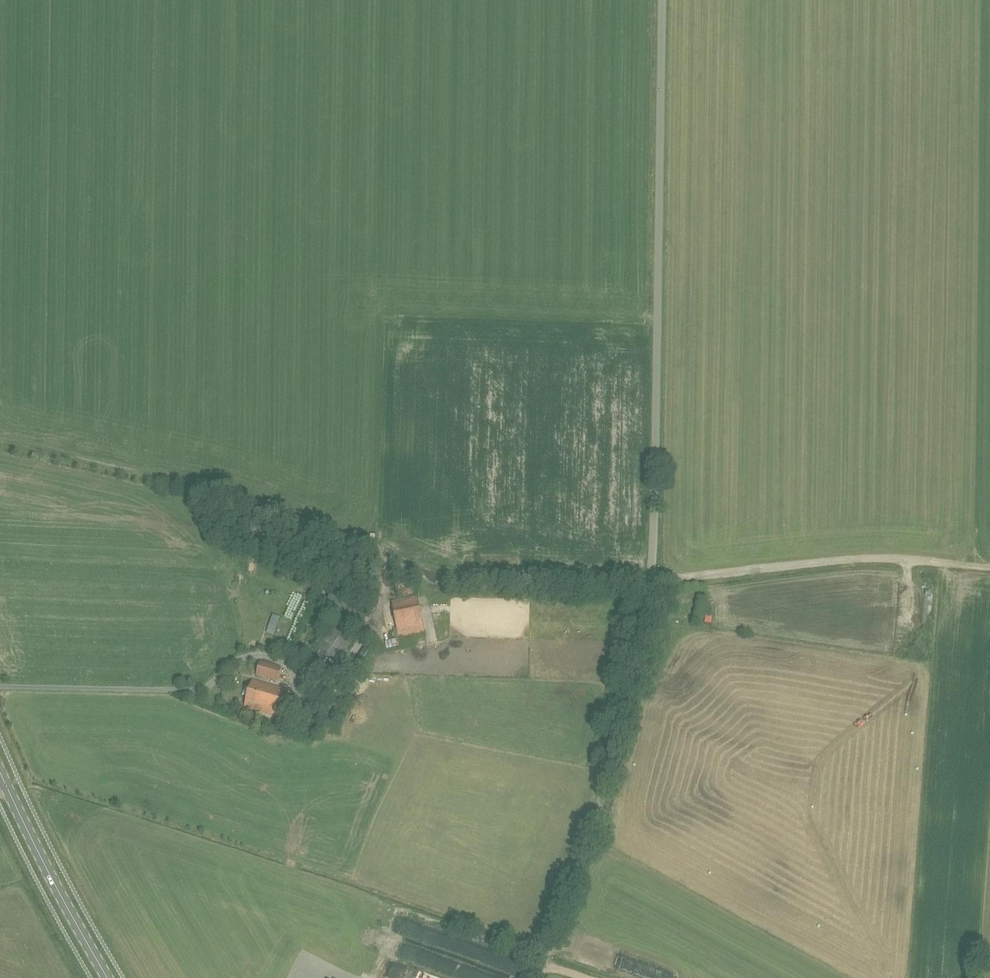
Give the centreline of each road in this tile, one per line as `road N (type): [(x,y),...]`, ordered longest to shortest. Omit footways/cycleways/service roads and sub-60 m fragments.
road 1 (track): [(0,442),(227,491),(432,574),(653,580),(865,557),(989,565)]
road 2 (unclassified): [(537,977),(613,767),(650,602),(663,0)]
road 3 (secondary): [(106,977),(0,771)]

